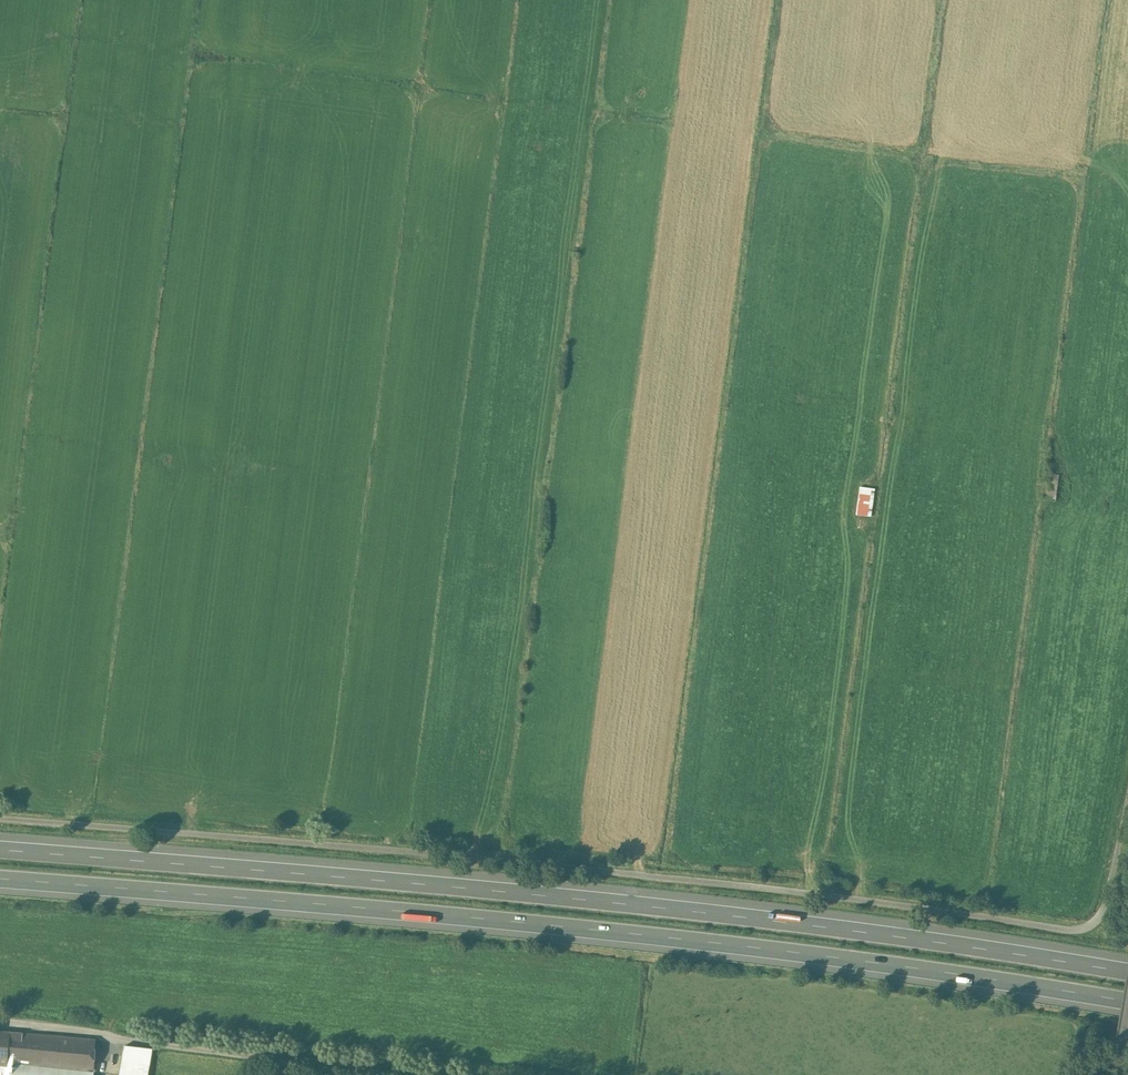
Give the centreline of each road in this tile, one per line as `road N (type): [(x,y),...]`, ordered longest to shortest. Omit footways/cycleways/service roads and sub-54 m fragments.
road 1 (unclassified): [(0,814),(831,891),(1076,926),(1098,920),(1108,902),(1127,805)]
road 2 (motorway): [(0,875),(709,939),(1127,998)]
road 3 (motorway): [(1127,967),(705,908),(0,847)]
road 4 (unclassified): [(0,1017),(436,1074)]

